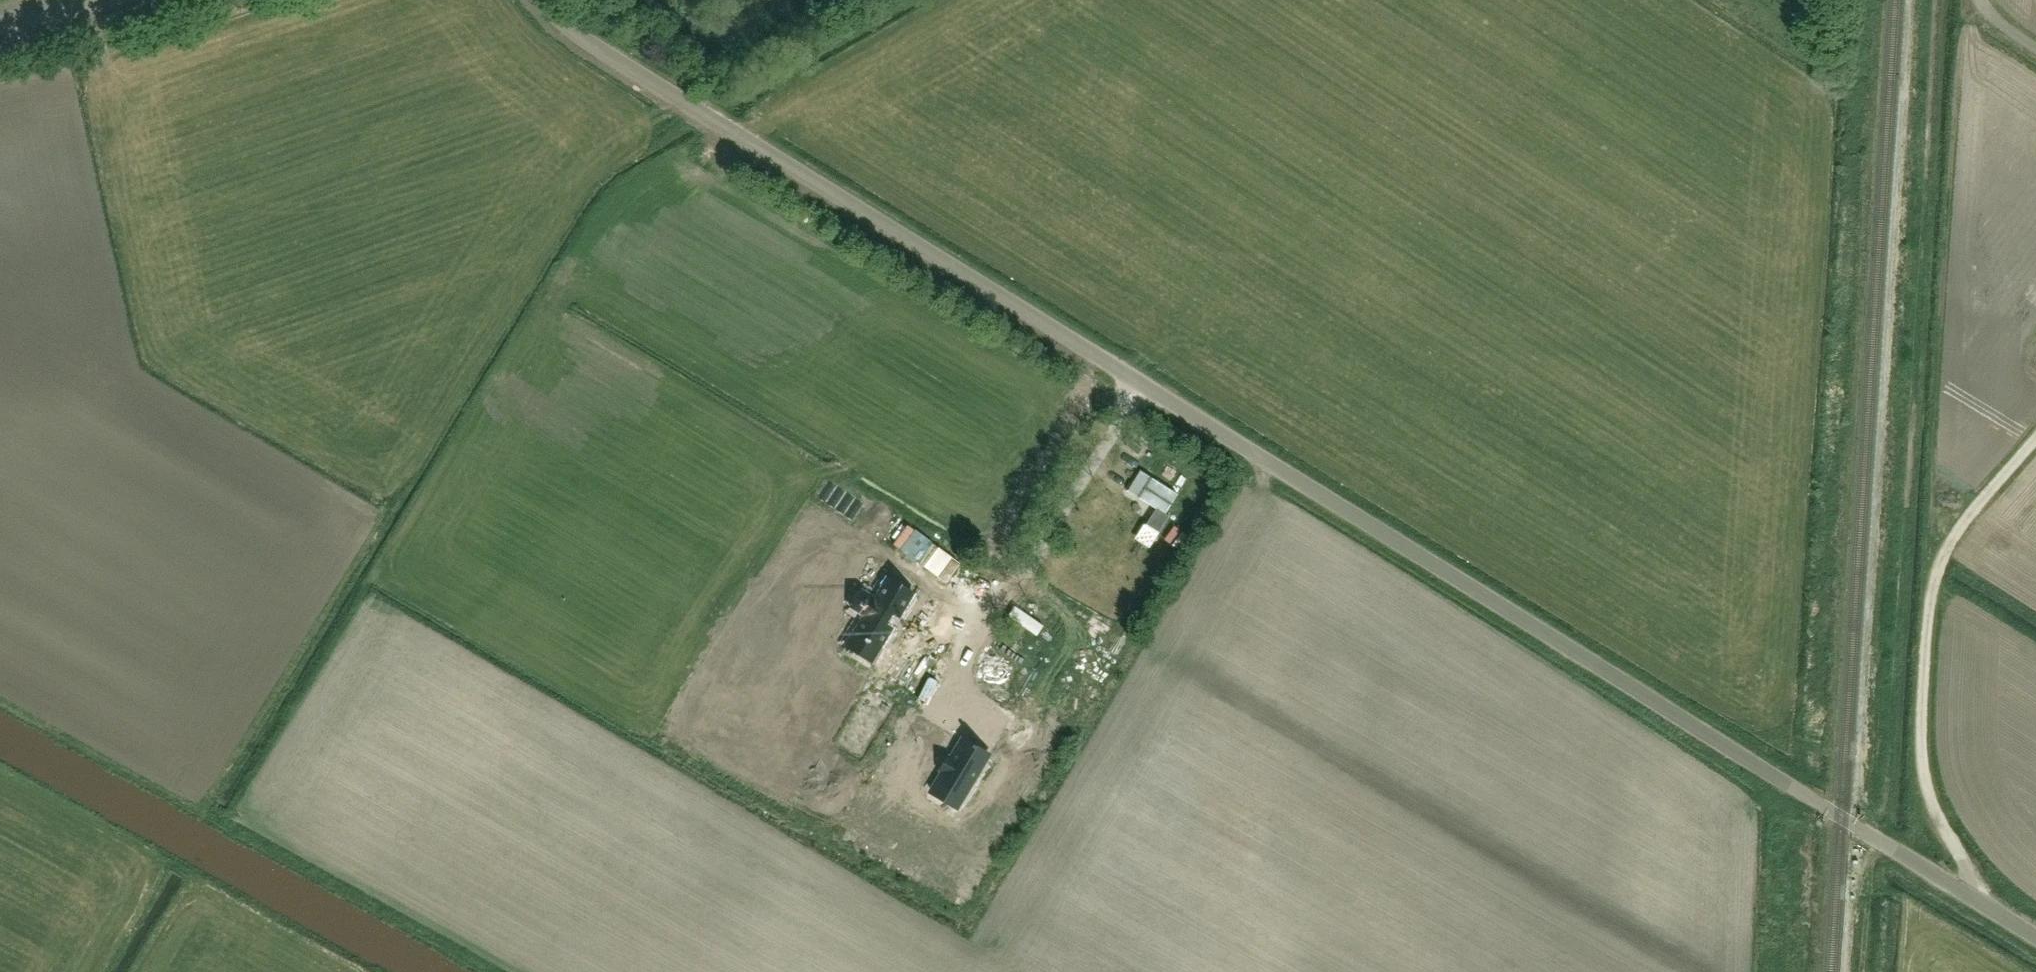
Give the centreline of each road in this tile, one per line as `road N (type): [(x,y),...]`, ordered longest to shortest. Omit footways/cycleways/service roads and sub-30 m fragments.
road 1 (unclassified): [(2035,936),(613,68),(543,0)]
road 2 (tertiary): [(0,57),(196,0)]

